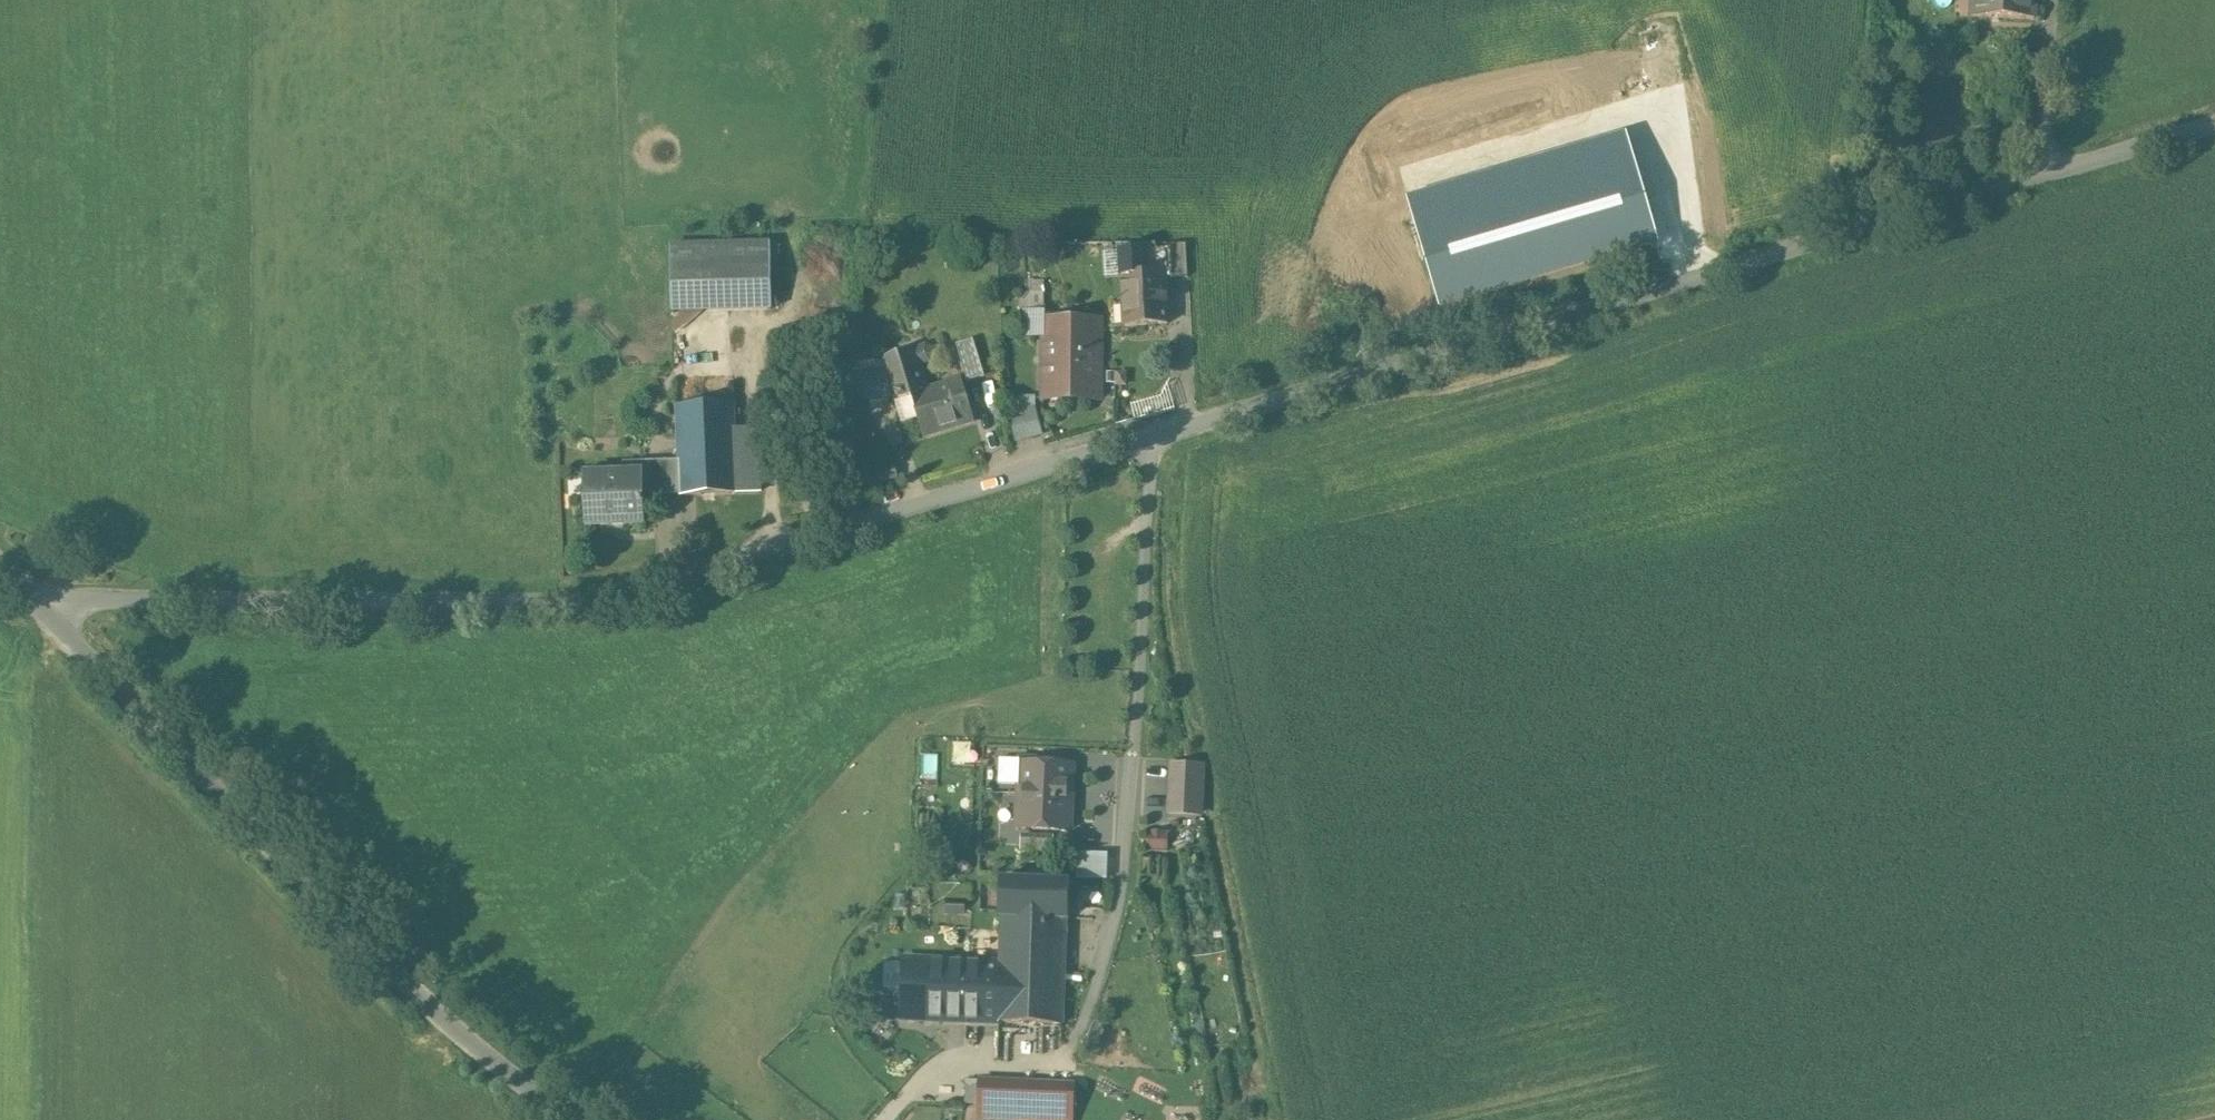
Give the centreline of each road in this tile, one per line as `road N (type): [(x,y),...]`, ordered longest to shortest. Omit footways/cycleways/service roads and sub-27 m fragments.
road 1 (residential): [(2214,123),(633,587),(518,605),(39,601)]
road 2 (residential): [(566,1119),(410,993),(39,601)]

